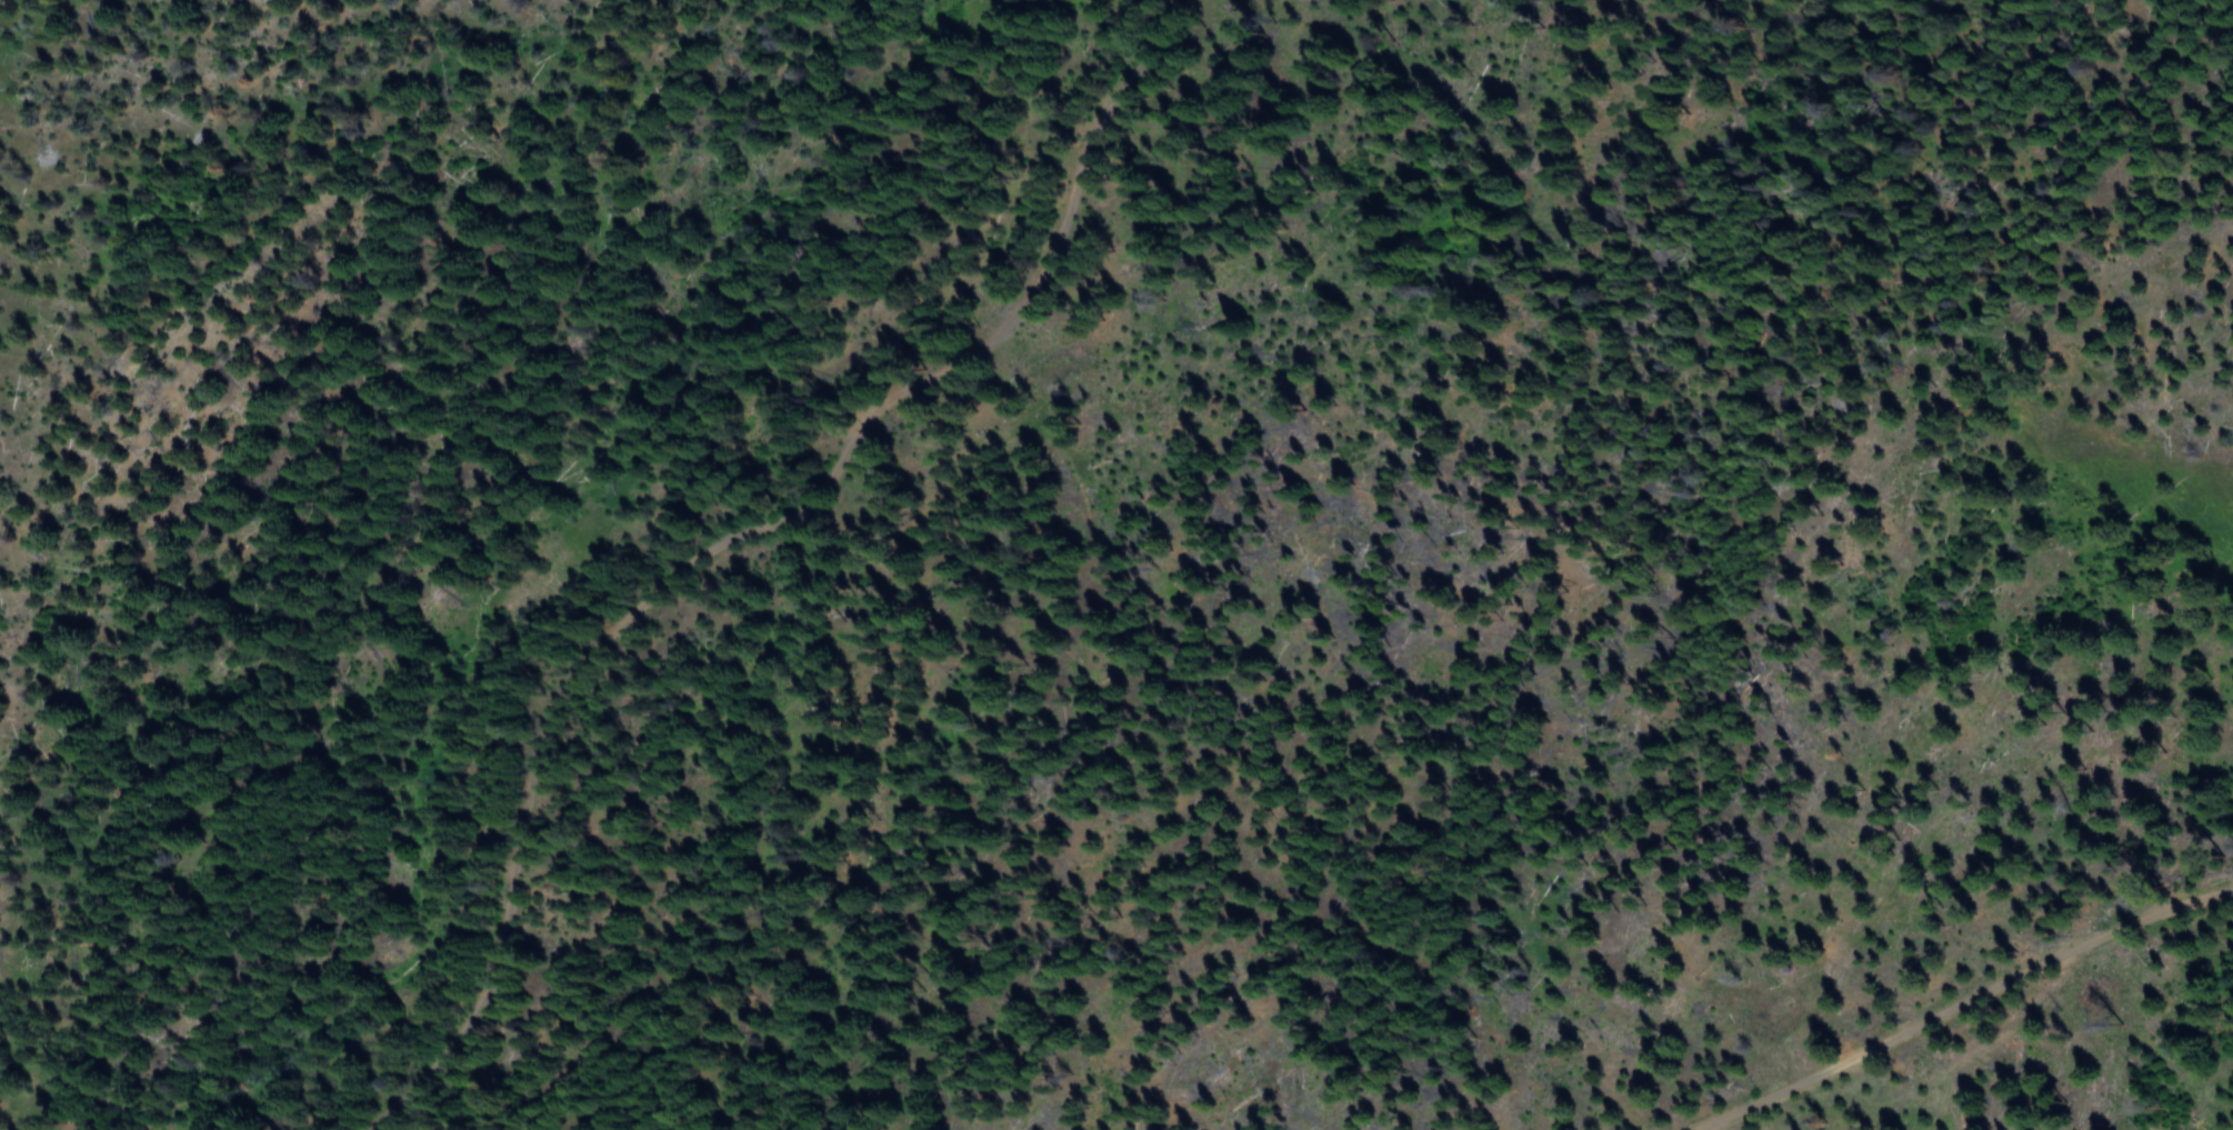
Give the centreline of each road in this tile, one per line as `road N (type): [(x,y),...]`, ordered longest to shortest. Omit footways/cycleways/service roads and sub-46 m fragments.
road 1 (track): [(378,1129),(489,996),(533,767),(554,700),(692,556),(788,522),(842,462),(875,409),(967,361),(1013,316),(1045,273),(1110,110),(1186,0)]
road 2 (track): [(1691,1129),(2072,948),(2232,890)]

